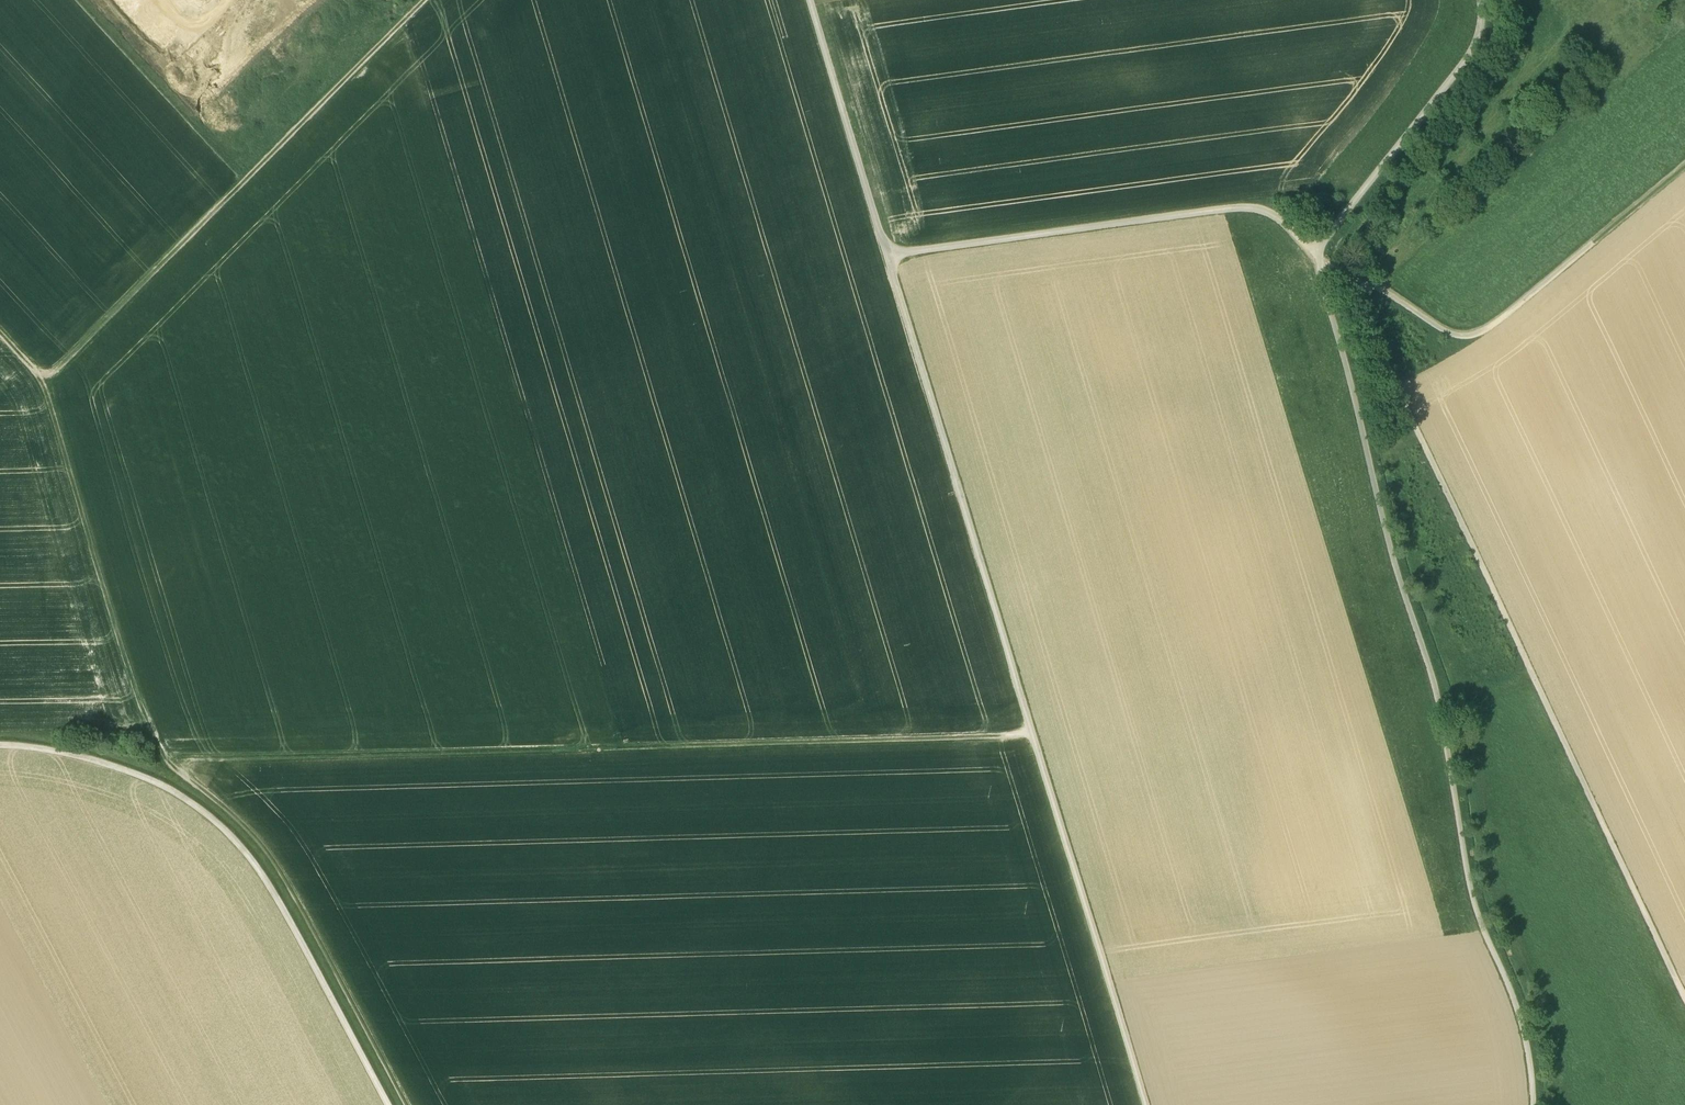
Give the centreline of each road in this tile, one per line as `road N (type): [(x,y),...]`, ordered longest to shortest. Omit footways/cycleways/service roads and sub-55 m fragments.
road 1 (track): [(1489,0),(1483,53),(1326,264),(1439,674),(1476,882),(1532,1034),(1541,1104)]
road 2 (track): [(812,0),(1152,1104)]
road 3 (track): [(408,1104),(286,879),(257,840),(168,769),(43,384),(0,333)]
road 4 (track): [(168,769),(1041,744)]
road 5 (track): [(1357,279),(1684,994)]
road 6 (track): [(0,755),(52,758),(138,782),(231,838),(293,925),(390,1104)]
road 7 (track): [(43,384),(427,0)]
road 8 (track): [(1326,264),(1292,225),(1250,214),(898,262)]
road 9 (track): [(1357,279),(1477,344),(1684,181)]

